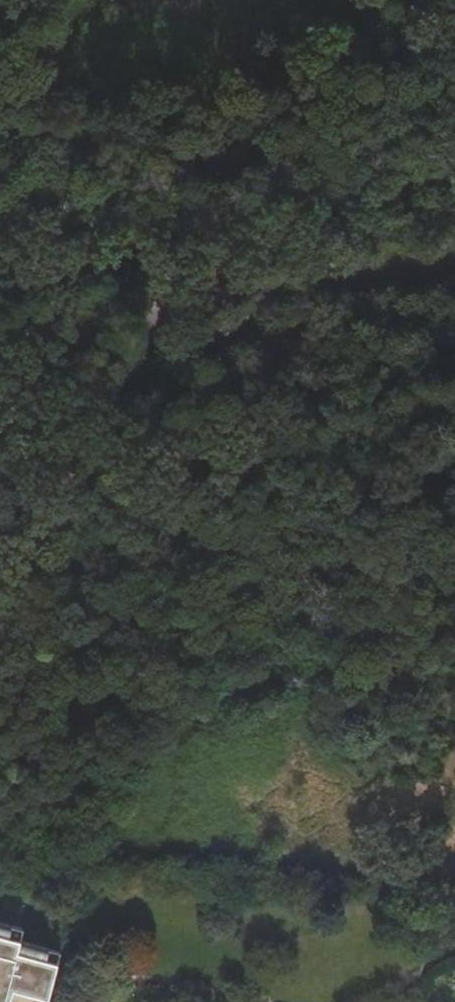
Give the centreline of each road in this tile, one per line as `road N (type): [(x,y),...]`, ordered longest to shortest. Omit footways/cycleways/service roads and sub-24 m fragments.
road 1 (unclassified): [(0,346),(454,257)]

